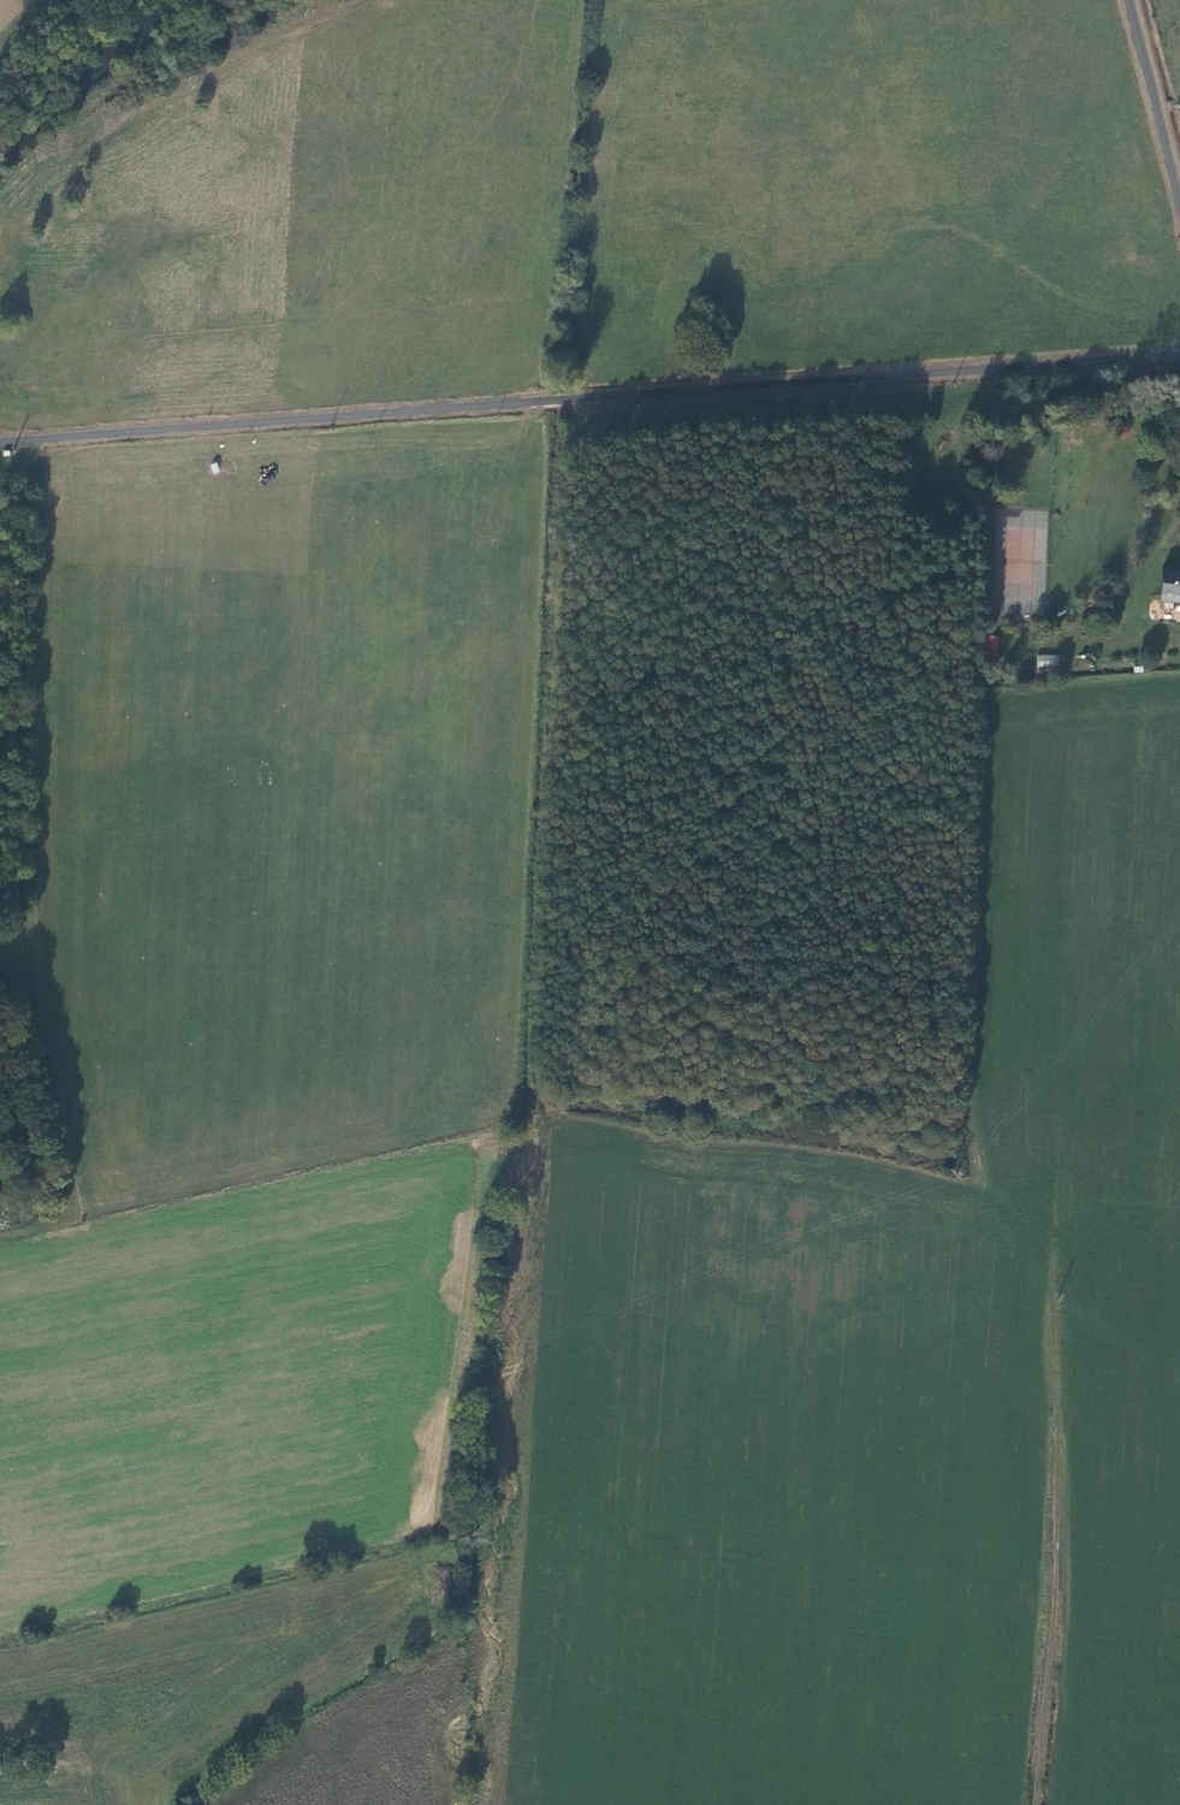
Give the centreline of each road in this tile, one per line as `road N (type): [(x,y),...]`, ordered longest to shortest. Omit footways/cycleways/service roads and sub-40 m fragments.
road 1 (unclassified): [(0,443),(1179,354)]
road 2 (track): [(1039,1804),(1058,1569),(1056,1204)]
road 3 (unclassified): [(1179,184),(1136,0)]

